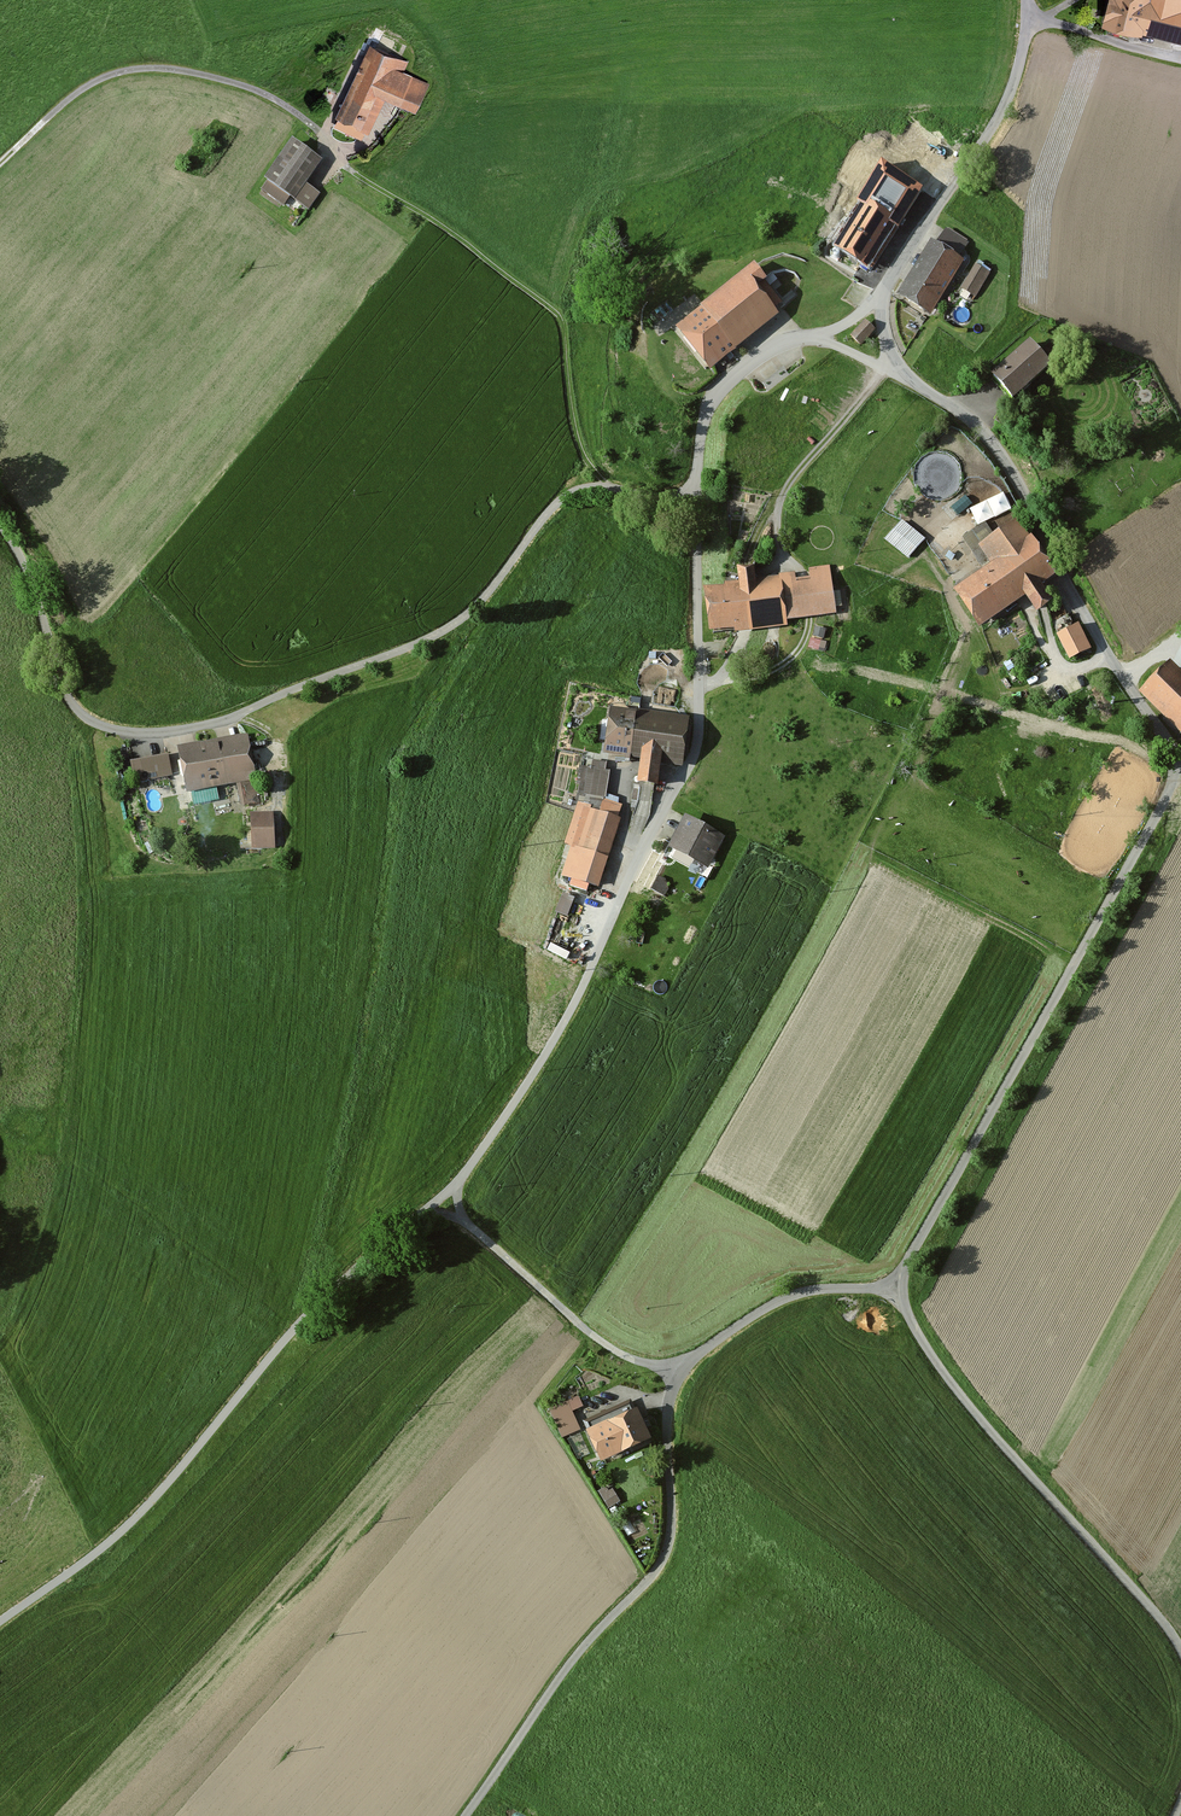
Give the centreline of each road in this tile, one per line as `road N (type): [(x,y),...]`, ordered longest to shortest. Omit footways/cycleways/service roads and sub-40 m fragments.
road 1 (unclassified): [(0,1622),(120,1533),(321,1299),(440,1200),(534,1070),(697,745),(696,503)]
road 2 (unclassified): [(0,526),(31,580),(75,707),(109,728),(154,733),(222,721),(438,634),(478,604),(551,510),(583,487),(696,503)]
road 3 (track): [(608,486),(580,441),(557,315),(446,228),(358,176),(278,101),(188,72),(127,70),(74,95),(0,163)]
road 4 (unclassified): [(464,1815),(574,1657),(663,1560),(671,1524),(668,1417),(673,1387),(691,1360),(790,1296),(893,1286)]
road 5 (unclassified): [(893,1286),(1180,769)]
road 6 (unclassified): [(1180,767),(1109,657),(1009,466),(983,431),(900,372)]
road 7 (unclassified): [(893,1286),(953,1386),(1180,1648)]
road 8 (unclassified): [(882,293),(1008,97),(1026,0)]
road 9 (track): [(440,1200),(600,1342),(682,1373)]
road 10 (track): [(746,564),(795,475),(886,368)]
road 11 (unclassified): [(696,503),(703,426),(716,392),(771,349),(820,337)]

